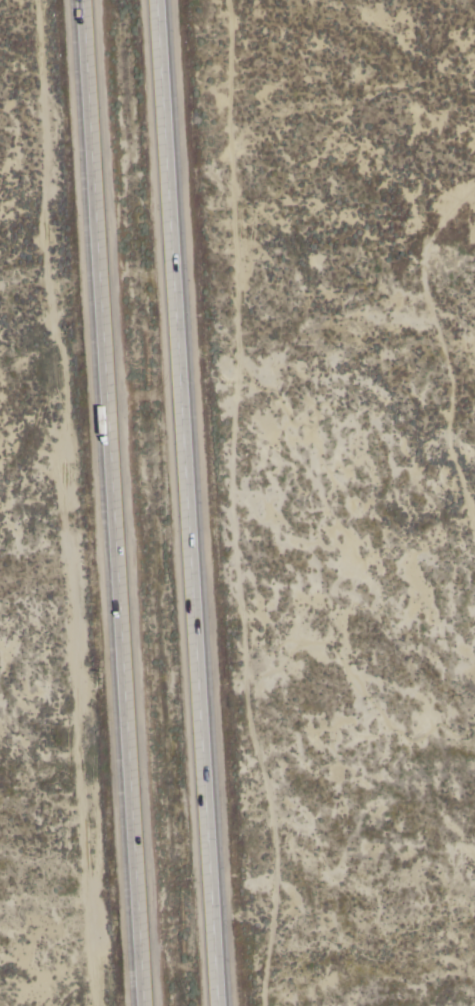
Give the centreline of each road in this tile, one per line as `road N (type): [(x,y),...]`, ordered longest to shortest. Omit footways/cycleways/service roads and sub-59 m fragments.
road 1 (track): [(34,0),(97,1005)]
road 2 (motorway): [(219,1005),(158,0)]
road 3 (motorway): [(84,0),(145,1005)]

